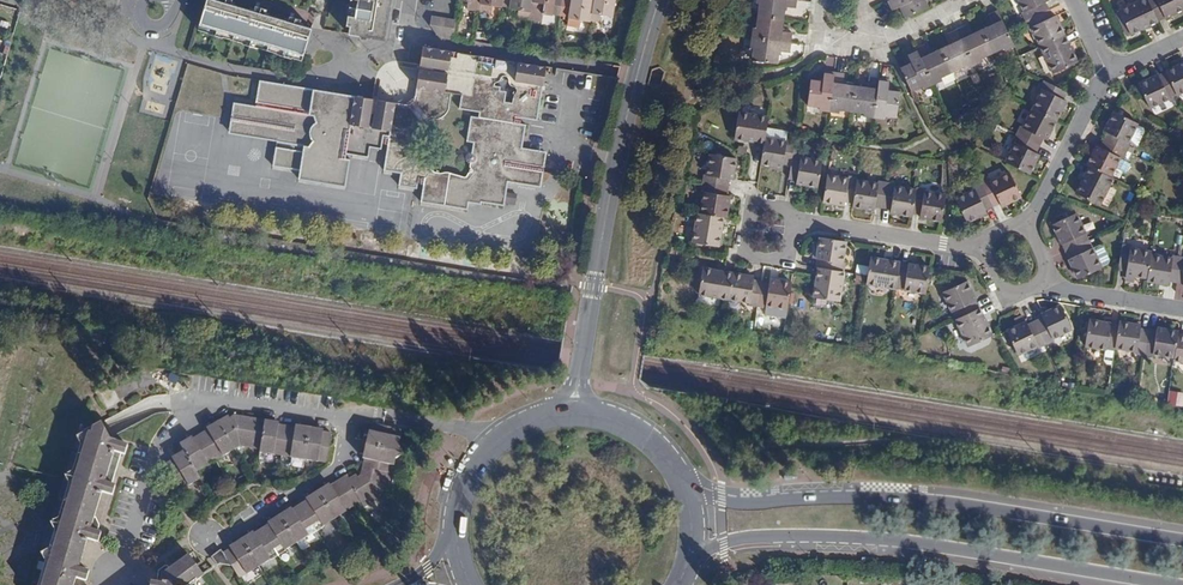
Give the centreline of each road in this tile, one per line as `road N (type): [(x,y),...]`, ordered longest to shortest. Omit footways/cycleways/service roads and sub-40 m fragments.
road 1 (secondary): [(1182,535),(946,498),(744,498),(684,484)]
road 2 (secondary): [(689,563),(742,539),(850,539),(1165,584)]
road 3 (secondary): [(659,0),(613,178),(580,372)]
road 4 (residential): [(1107,71),(1031,230),(1061,287),(1182,310)]
road 5 (residential): [(352,417),(196,403),(159,443),(129,540)]
road 6 (residential): [(352,417),(342,464),(208,550)]
road 7 (residential): [(494,445),(466,428),(352,417)]

